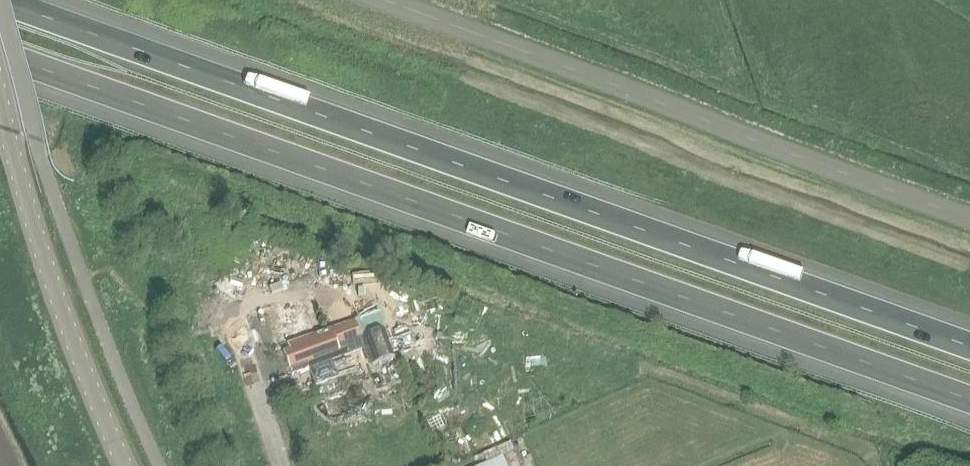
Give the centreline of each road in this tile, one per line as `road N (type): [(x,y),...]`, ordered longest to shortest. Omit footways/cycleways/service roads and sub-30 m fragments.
road 1 (motorway): [(969,349),(0,0)]
road 2 (motorway): [(0,54),(969,401)]
road 3 (unclassified): [(969,213),(382,0)]
road 4 (unclassified): [(125,465),(64,319),(0,108)]
road 5 (residential): [(280,465),(222,286)]

